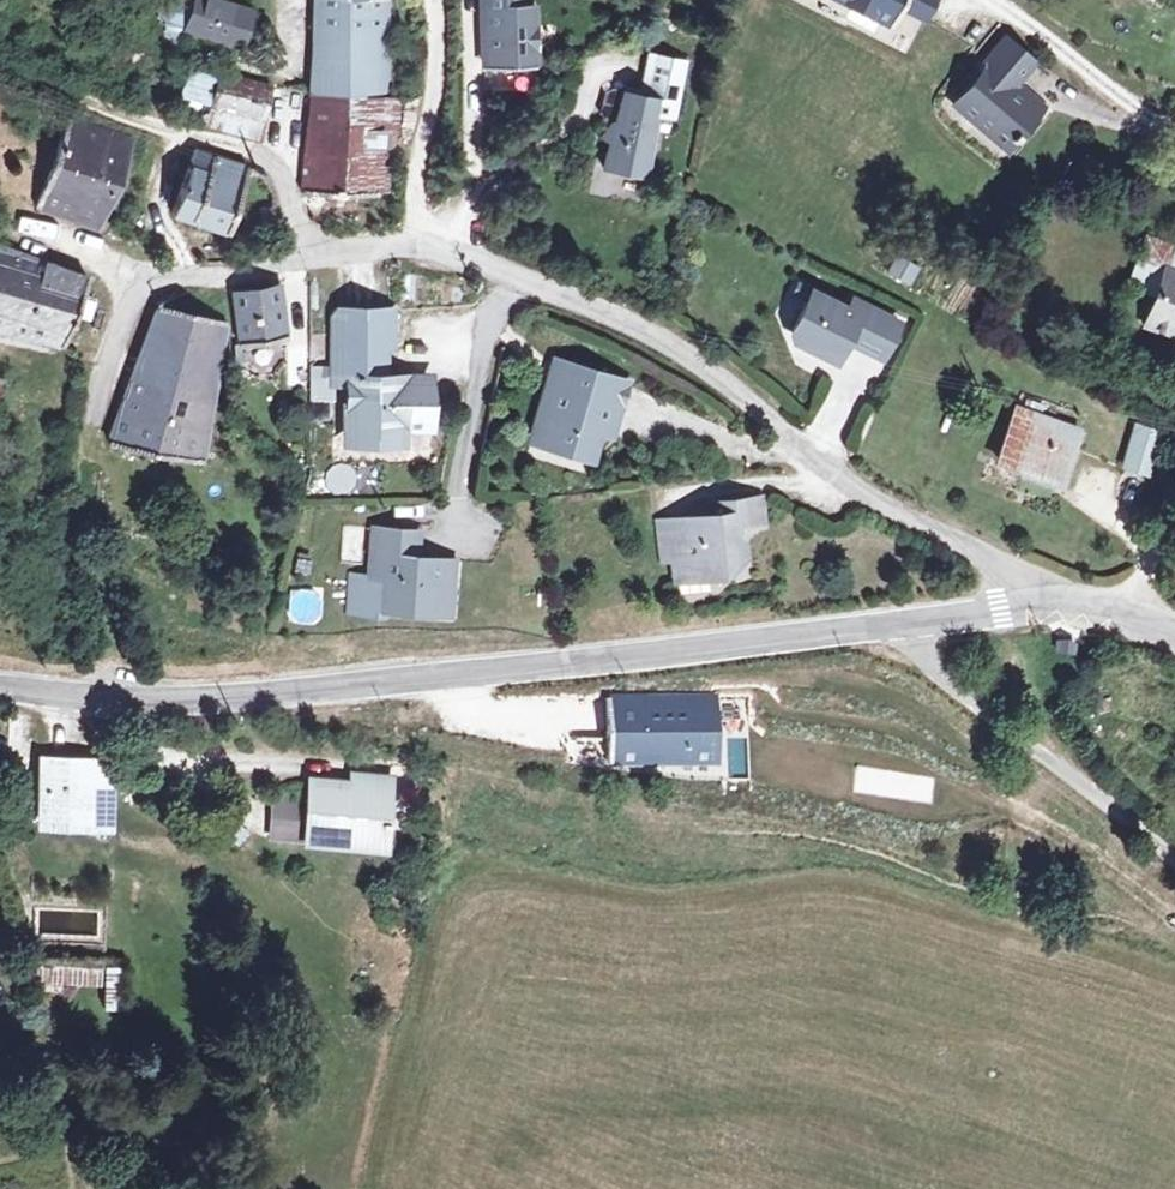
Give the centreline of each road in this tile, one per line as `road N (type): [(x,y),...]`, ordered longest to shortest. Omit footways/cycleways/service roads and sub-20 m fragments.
road 1 (residential): [(125,316),(143,288),(303,252),(426,242),(560,292),(709,364),(809,459),(1007,568),(1027,604)]
road 2 (unclassified): [(0,675),(217,688),(398,677),(775,643),(1027,604)]
road 3 (track): [(0,49),(181,136),(237,148),(284,173),(303,252)]
road 4 (track): [(1174,859),(927,660),(914,626)]
road 5 (track): [(431,0),(437,48),(415,206),(426,242)]
road 6 (unclassified): [(1027,604),(1104,610),(1174,637)]
road 7 (track): [(1174,493),(1133,621)]

